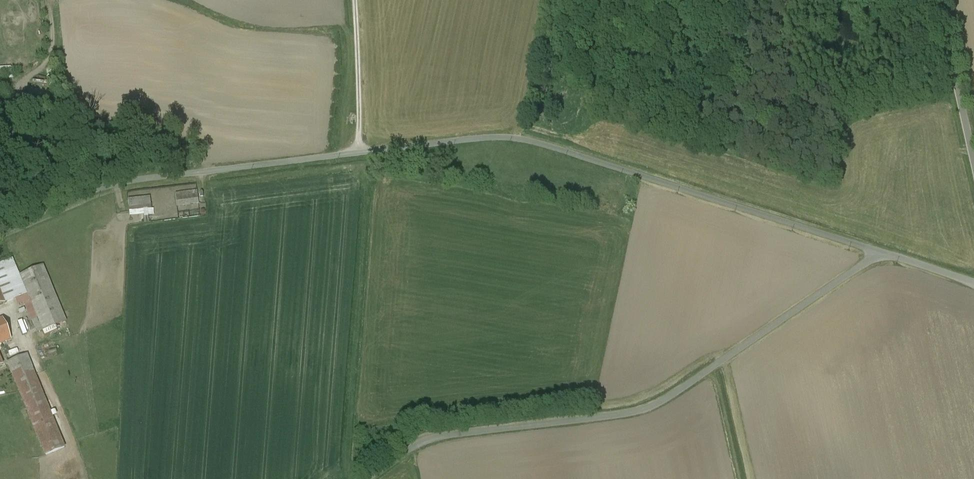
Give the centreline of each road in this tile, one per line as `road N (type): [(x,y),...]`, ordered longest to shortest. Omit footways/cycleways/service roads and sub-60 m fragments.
road 1 (unclassified): [(882,253),(522,138),(128,183),(0,233)]
road 2 (unclassified): [(882,253),(649,408),(429,440),(369,478)]
road 3 (unclassified): [(938,0),(973,166)]

